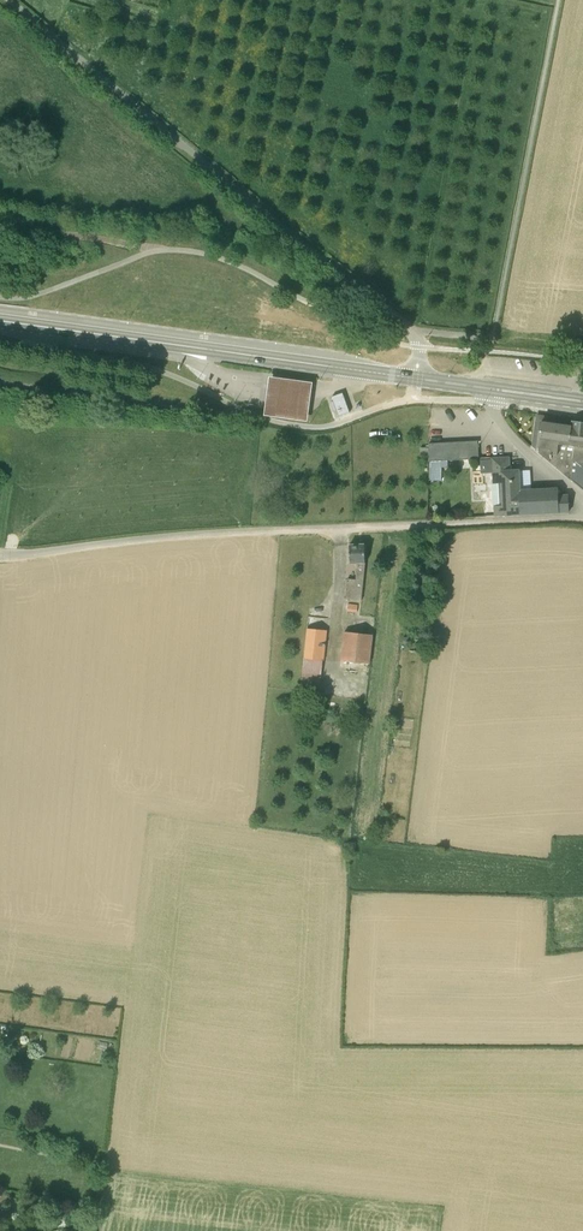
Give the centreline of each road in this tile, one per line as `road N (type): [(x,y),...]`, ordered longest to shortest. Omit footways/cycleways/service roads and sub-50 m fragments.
road 1 (unclassified): [(582,516),(193,534),(0,555)]
road 2 (unclassified): [(419,357),(418,338),(365,290),(9,0)]
road 3 (primary): [(411,377),(0,317)]
road 4 (unclassified): [(582,498),(501,422),(495,389)]

